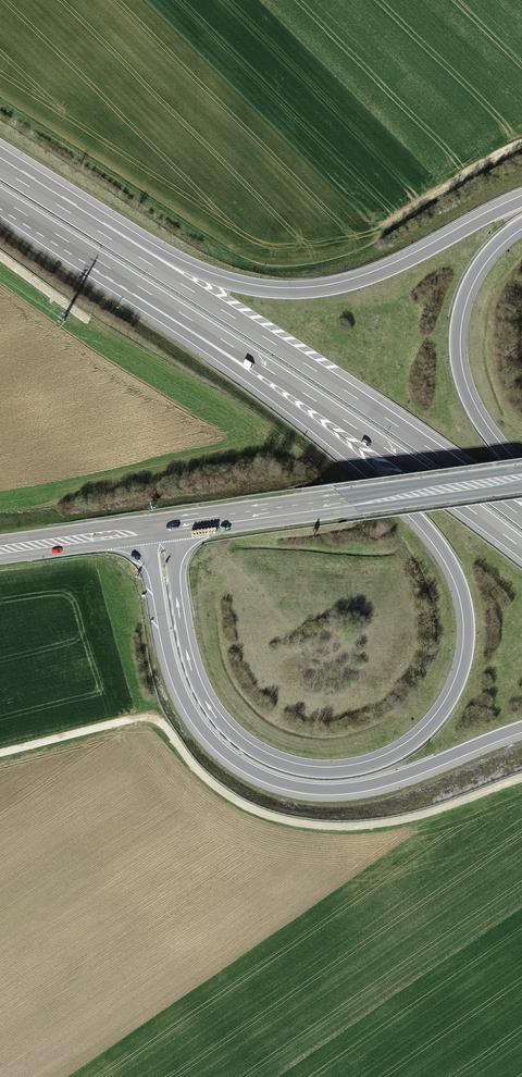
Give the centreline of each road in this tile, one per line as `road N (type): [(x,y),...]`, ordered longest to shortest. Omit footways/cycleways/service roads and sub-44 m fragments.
road 1 (motorway): [(127,279),(322,433),(437,543),(461,590),(467,626),(463,663),(441,712),(406,747),(352,768),(292,766),(249,746),(223,723),(196,679),(168,527)]
road 2 (track): [(0,756),(149,717),(229,798),(286,822),(328,828),(406,822),(521,781)]
road 3 (trunk): [(145,530),(178,691),(203,733),(249,772),(299,789),(351,790),(521,729)]
road 4 (motorway): [(127,279),(368,437),(521,552)]
road 5 (motorway): [(521,199),(395,266),(316,290),(236,285),(101,232)]
road 6 (primary): [(168,527),(521,478)]
road 7 (motorway): [(394,425),(101,232)]
road 8 (trunk): [(521,472),(473,409),(456,349),(472,280),(521,225)]
road 9 (track): [(521,148),(377,233)]
road 10 (trunk): [(521,517),(394,425)]
road 11 (motorway): [(0,198),(127,279)]
road 12 (primary): [(0,550),(145,530)]

